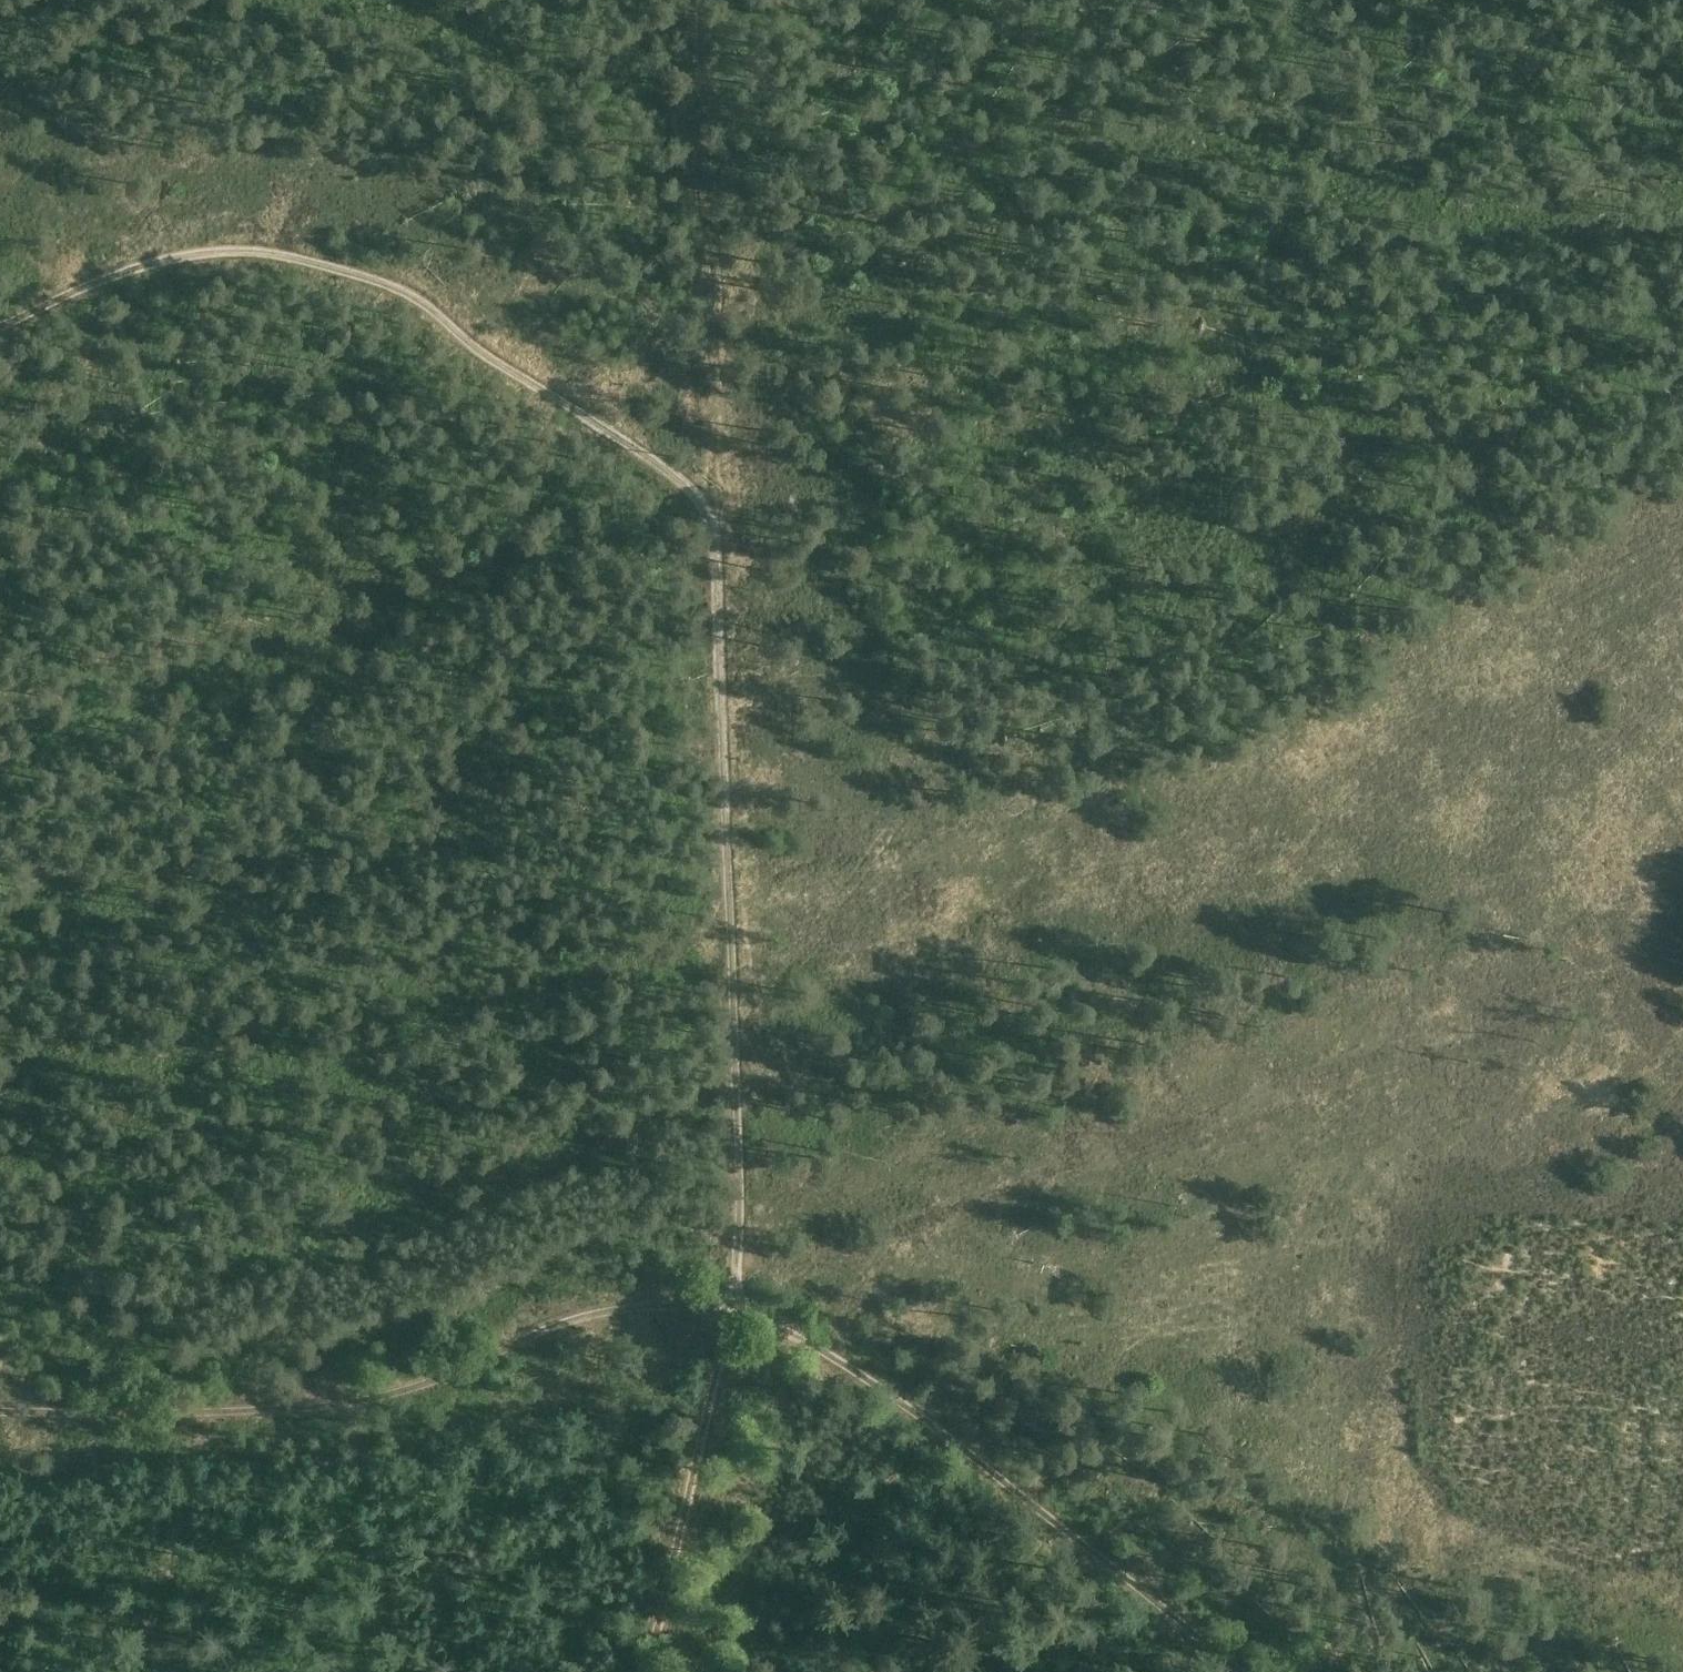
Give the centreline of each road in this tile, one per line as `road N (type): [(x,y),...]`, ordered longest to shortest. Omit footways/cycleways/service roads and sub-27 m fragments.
road 1 (track): [(0,322),(119,267),(275,250),(424,294),(503,366),(725,513),(740,1269),(722,1302),(641,1671)]
road 2 (track): [(1234,1671),(861,1364),(722,1302),(641,1306),(316,1404),(0,1414)]

